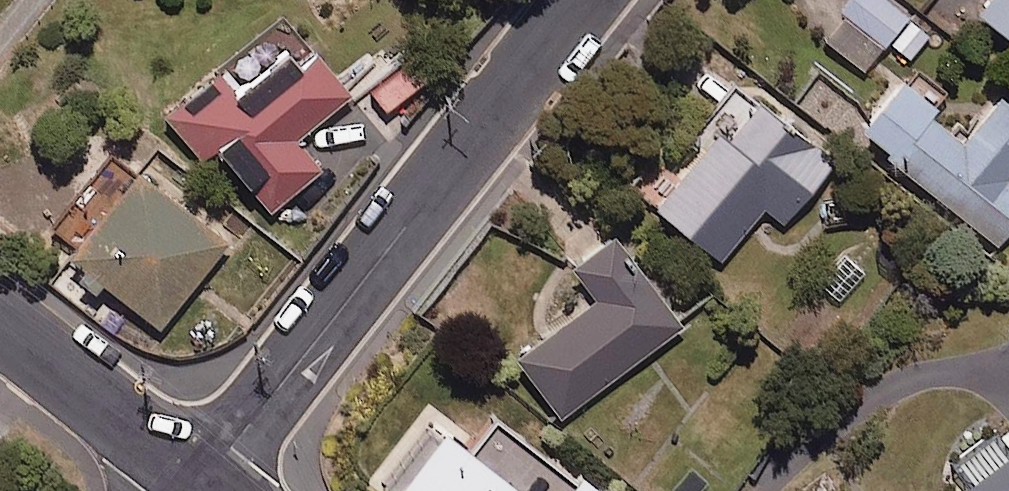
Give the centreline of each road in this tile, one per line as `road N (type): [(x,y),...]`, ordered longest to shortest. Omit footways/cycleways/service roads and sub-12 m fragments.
road 1 (residential): [(584,0),(202,481)]
road 2 (residential): [(202,481),(0,322)]

